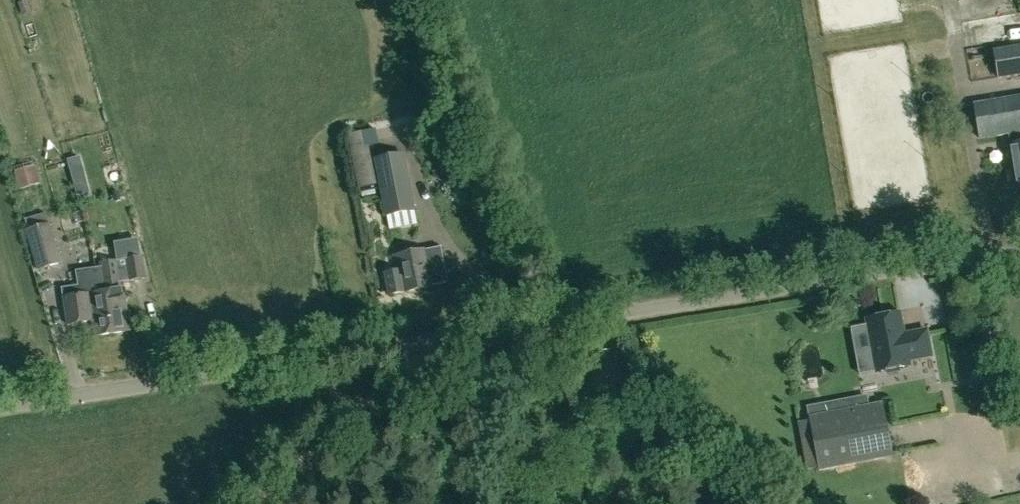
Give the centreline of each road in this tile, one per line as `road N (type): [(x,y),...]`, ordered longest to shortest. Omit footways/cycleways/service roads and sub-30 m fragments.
road 1 (unclassified): [(0,407),(1019,250)]
road 2 (track): [(254,503),(451,354)]
road 3 (track): [(602,353),(731,503)]

